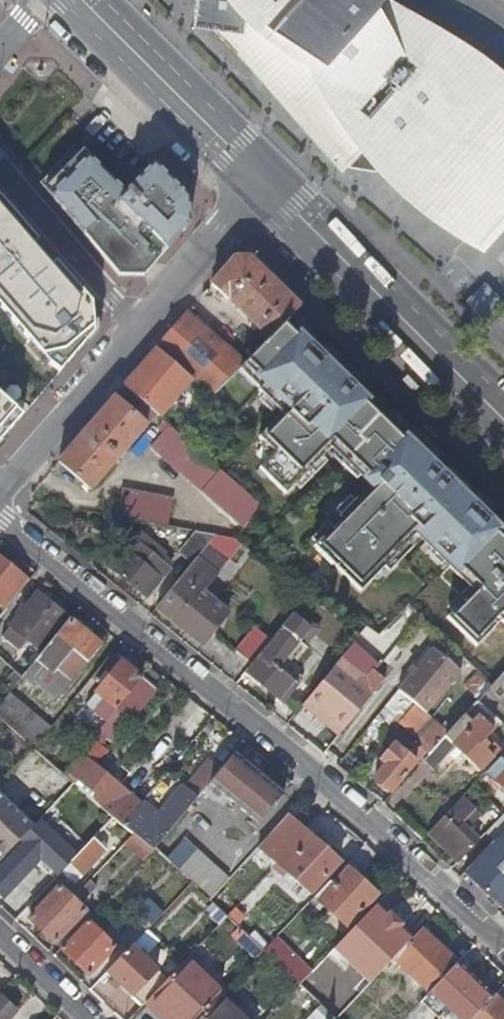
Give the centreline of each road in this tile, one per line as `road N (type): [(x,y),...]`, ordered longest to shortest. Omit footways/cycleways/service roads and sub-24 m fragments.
road 1 (residential): [(503,952),(342,800),(0,514)]
road 2 (primary): [(503,423),(264,182)]
road 3 (primary): [(264,182),(81,0)]
road 4 (residential): [(0,166),(139,328)]
road 5 (tertiary): [(139,328),(0,484)]
road 6 (tertiary): [(264,182),(139,328)]
road 7 (residential): [(0,931),(93,1018)]

